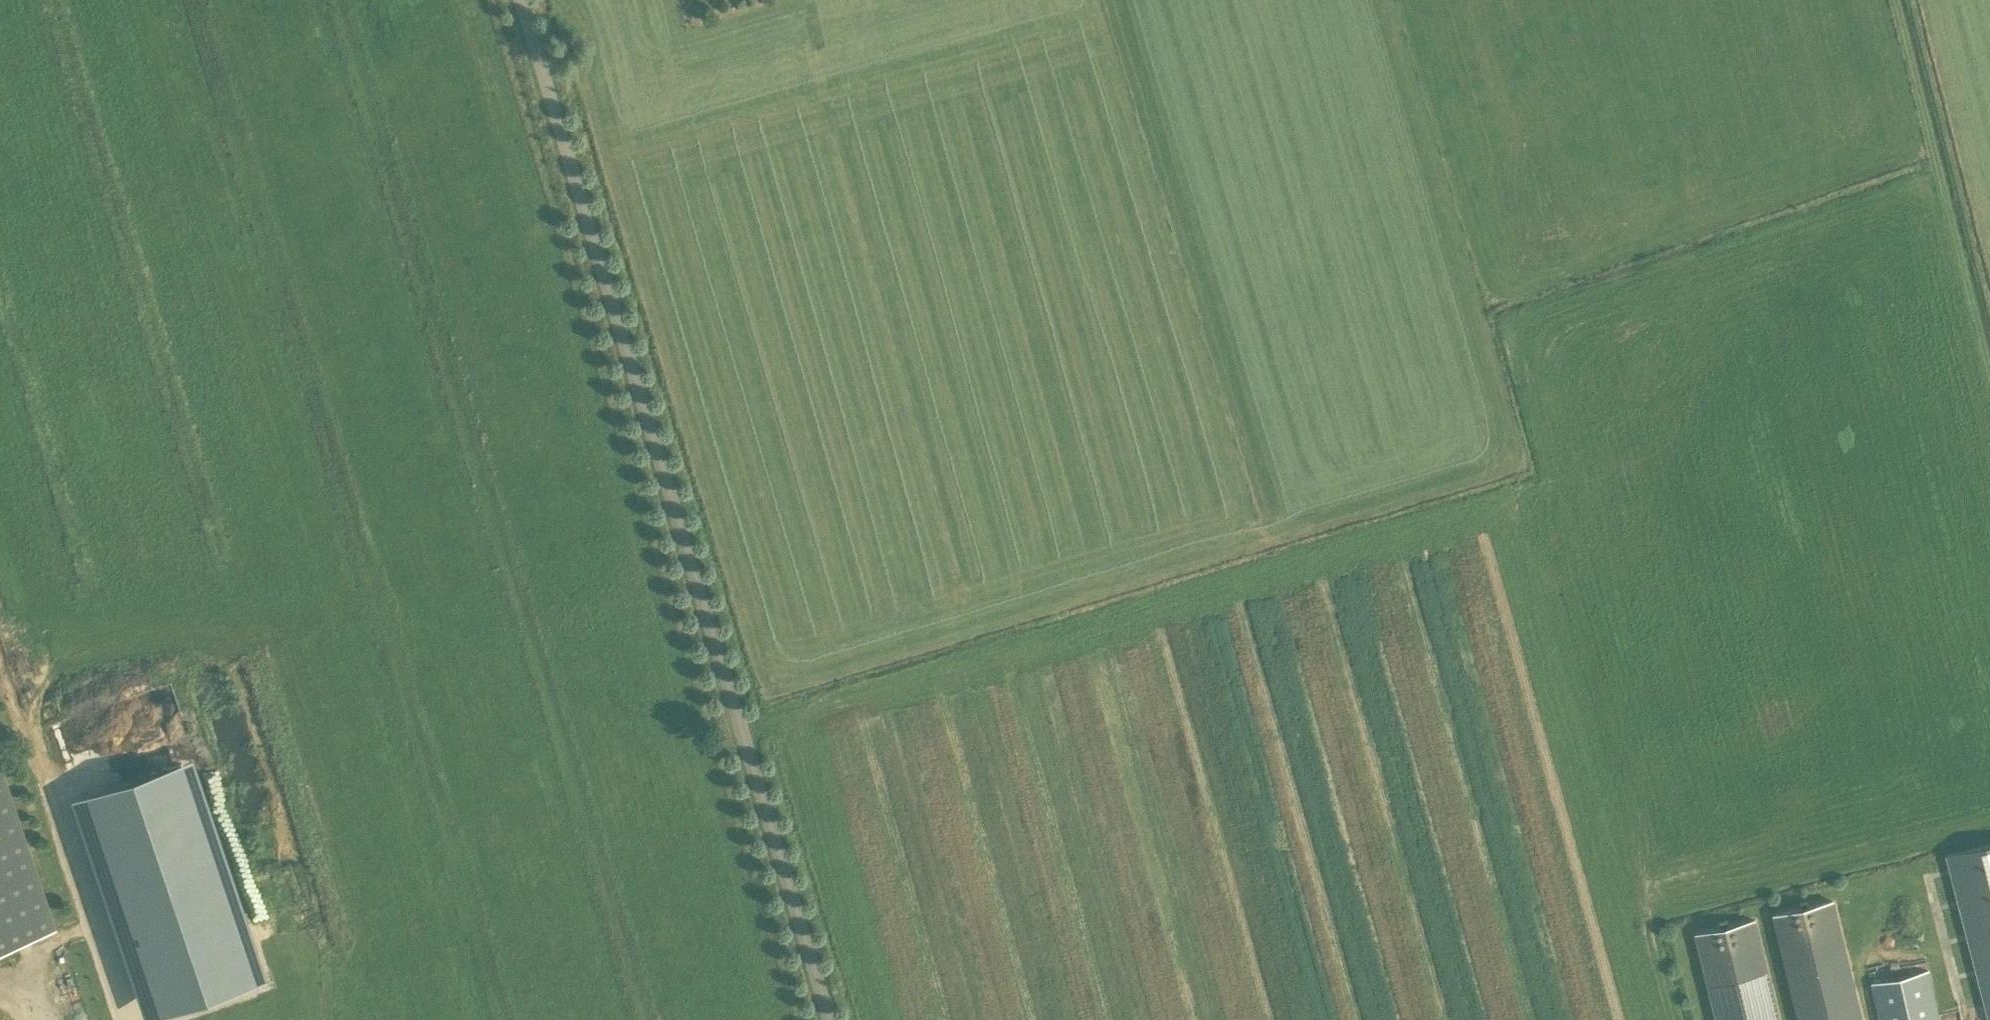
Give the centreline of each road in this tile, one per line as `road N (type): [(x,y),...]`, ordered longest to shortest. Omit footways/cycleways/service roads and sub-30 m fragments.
road 1 (unclassified): [(831,1019),(521,0)]

